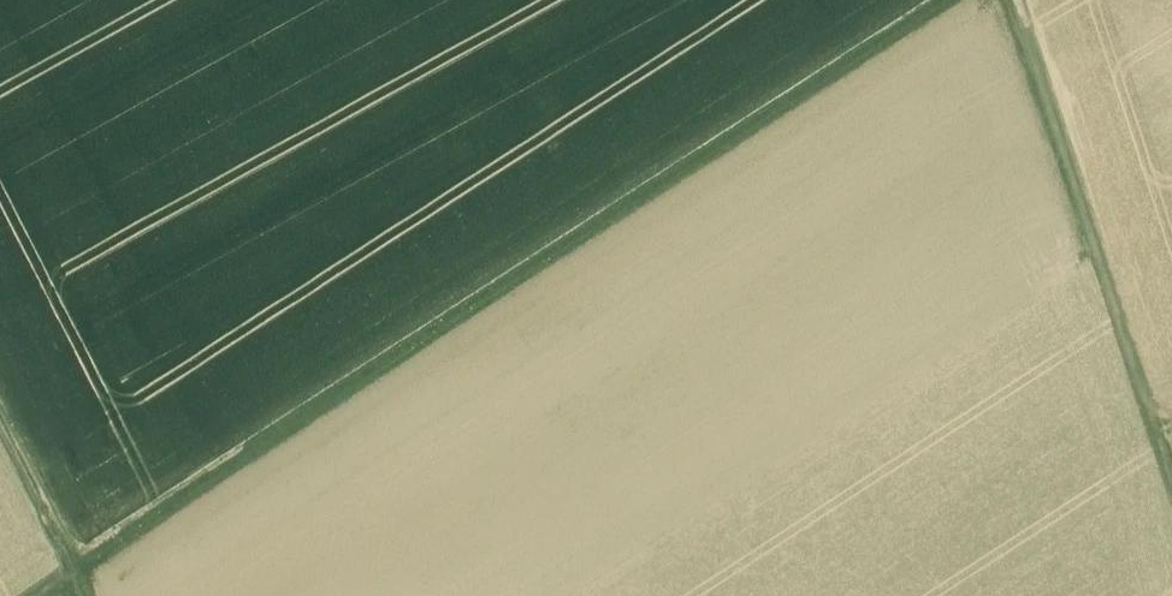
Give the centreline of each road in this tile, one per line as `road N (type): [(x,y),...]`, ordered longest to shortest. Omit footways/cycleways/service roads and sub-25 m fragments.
road 1 (track): [(40,595),(945,0)]
road 2 (track): [(1016,0),(1171,478)]
road 3 (track): [(87,595),(0,421)]

